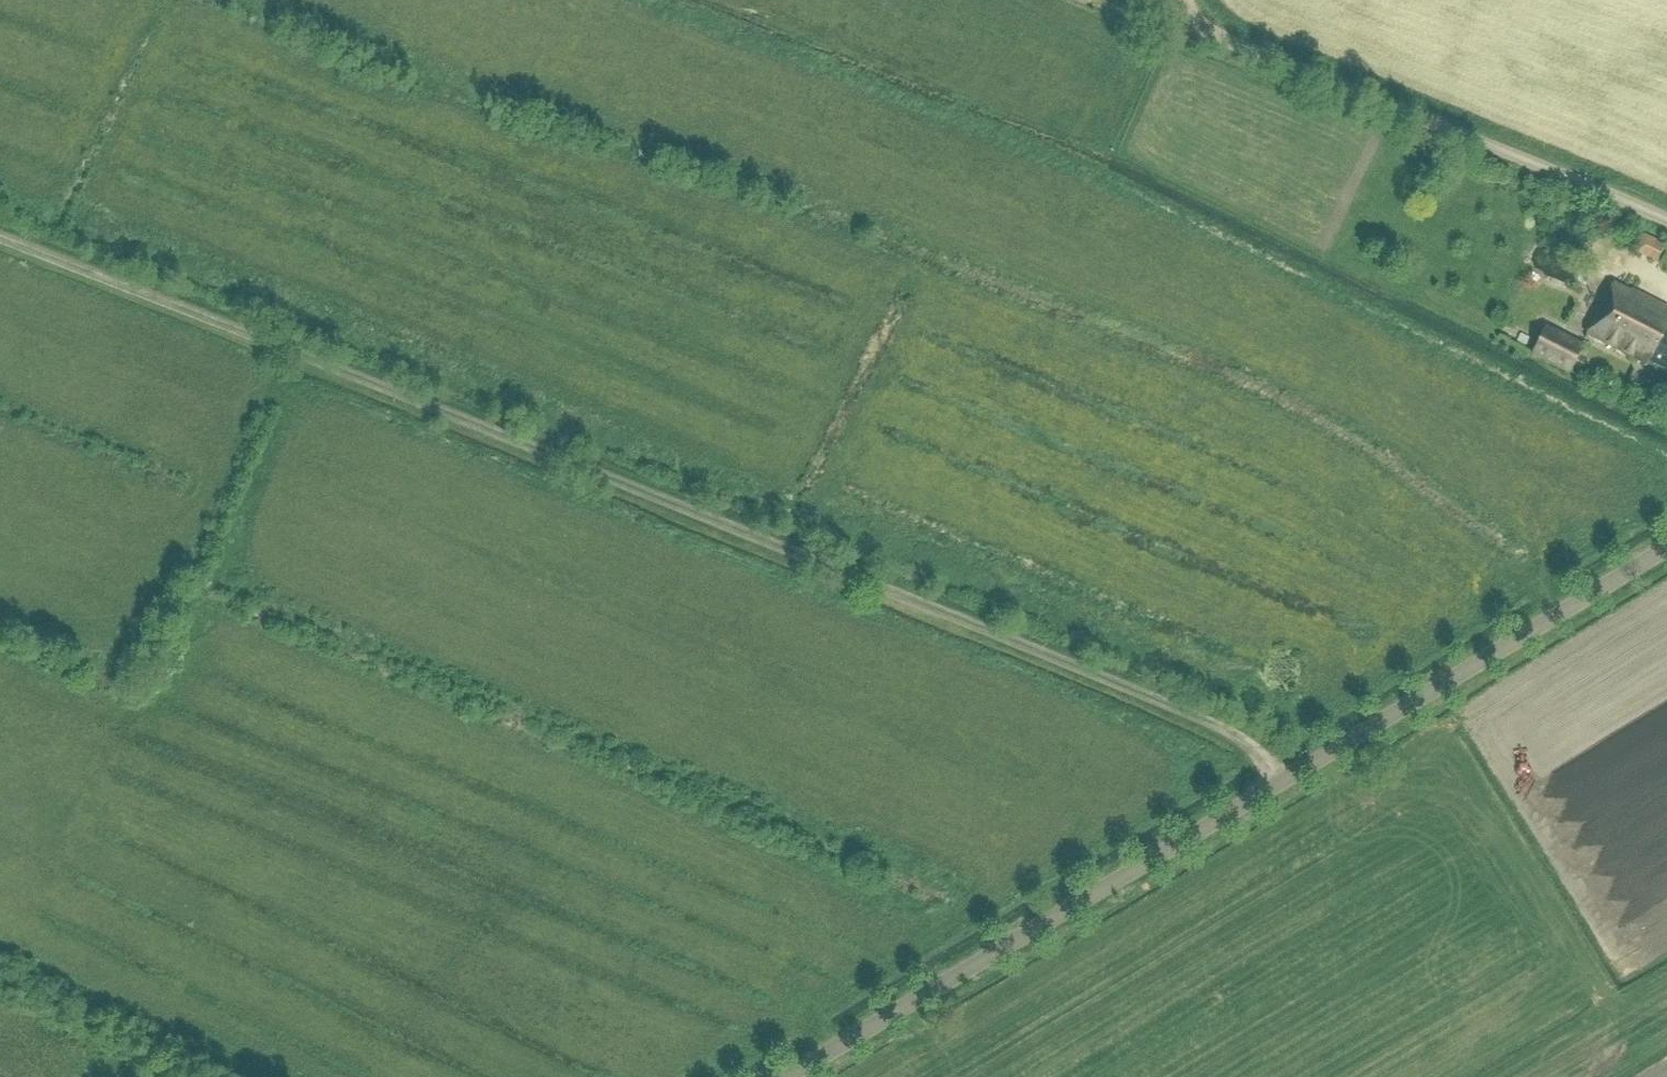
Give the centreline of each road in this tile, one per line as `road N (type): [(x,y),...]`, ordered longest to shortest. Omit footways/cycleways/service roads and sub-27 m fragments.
road 1 (track): [(0,235),(1186,713),(1235,739),(1276,782)]
road 2 (unclassified): [(1666,544),(787,1076)]
road 3 (unclassified): [(1666,221),(1229,44),(1184,0)]

